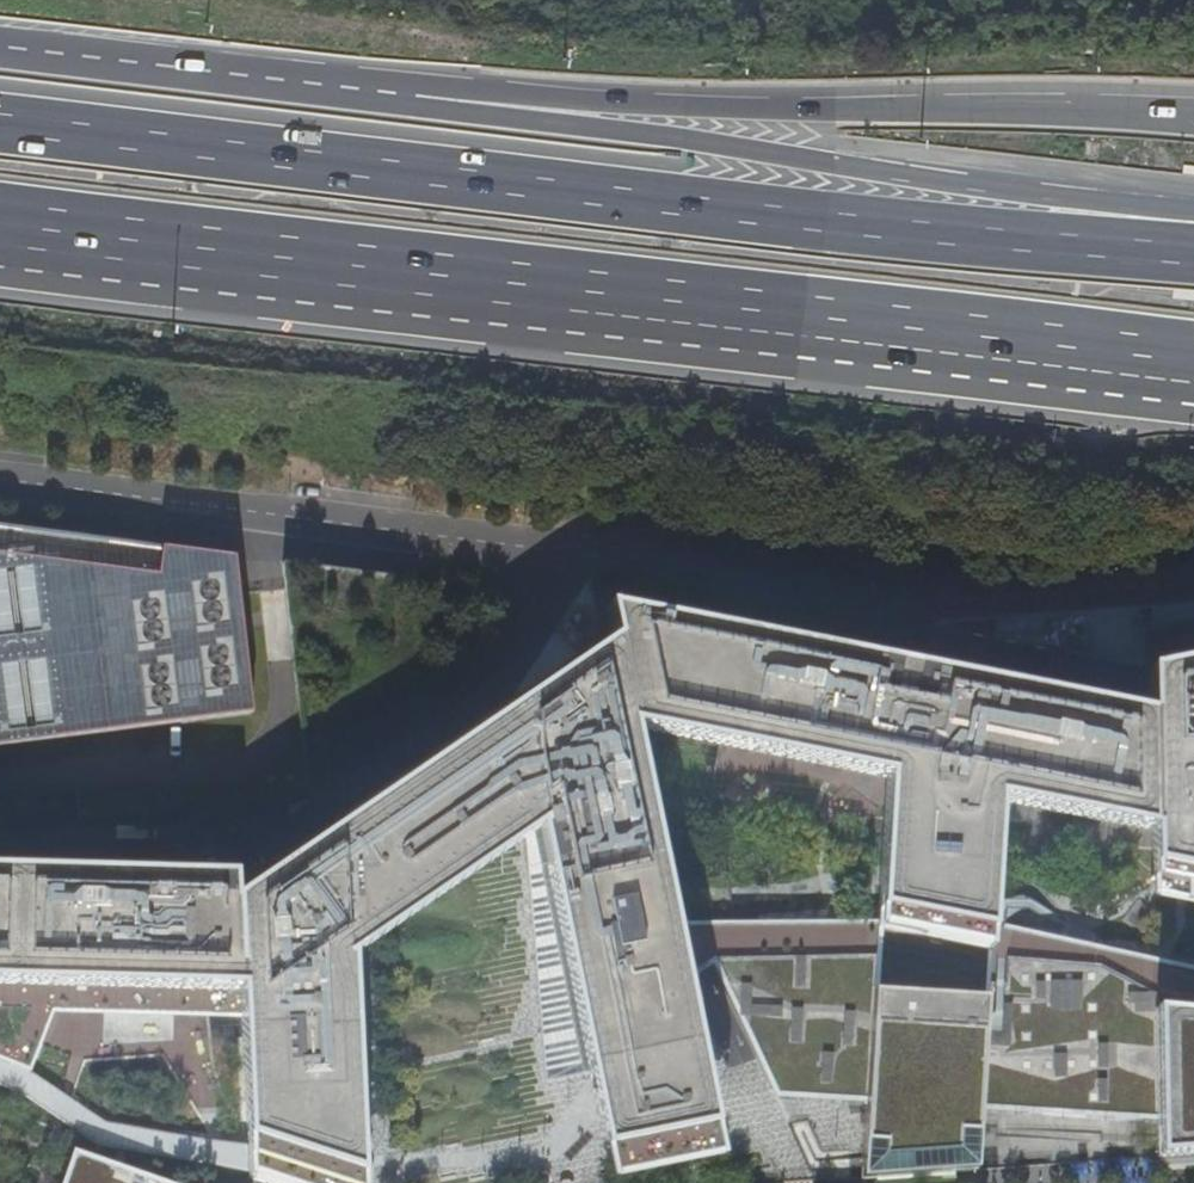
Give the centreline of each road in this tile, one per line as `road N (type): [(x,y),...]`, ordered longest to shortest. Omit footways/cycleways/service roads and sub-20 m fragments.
road 1 (motorway): [(0,230),(1193,372)]
road 2 (motorway): [(1193,244),(893,224),(0,125)]
road 3 (motorway): [(1193,222),(1176,208),(657,133),(433,90)]
road 4 (motorway): [(1193,116),(433,90)]
road 5 (motorway): [(433,90),(0,43)]

